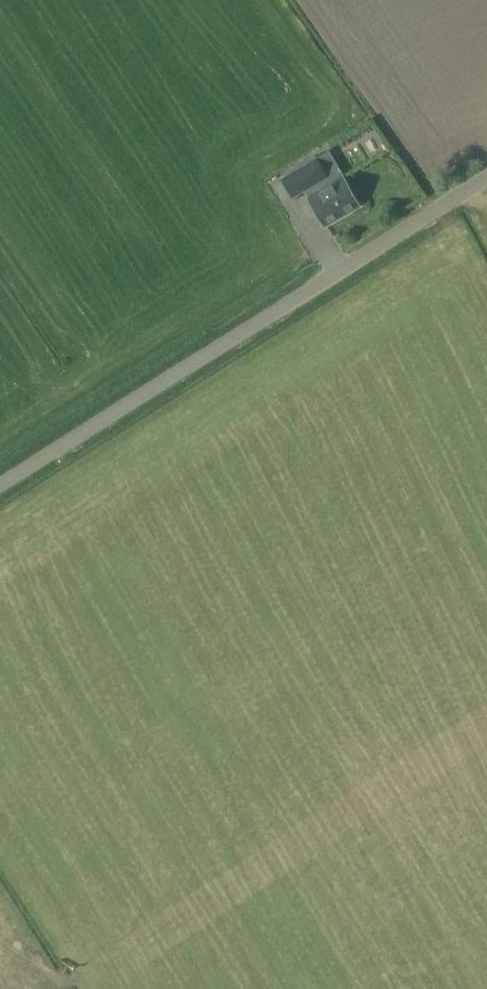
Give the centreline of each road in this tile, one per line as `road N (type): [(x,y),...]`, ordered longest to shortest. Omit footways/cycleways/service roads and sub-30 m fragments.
road 1 (unclassified): [(0,476),(486,175)]

